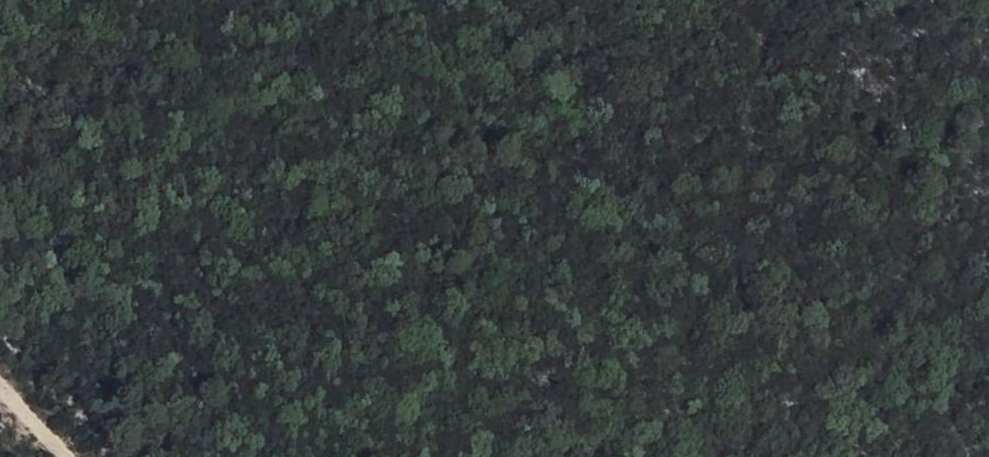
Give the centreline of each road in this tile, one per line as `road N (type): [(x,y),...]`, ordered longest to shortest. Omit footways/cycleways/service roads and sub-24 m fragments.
road 1 (track): [(0,337),(98,456)]

